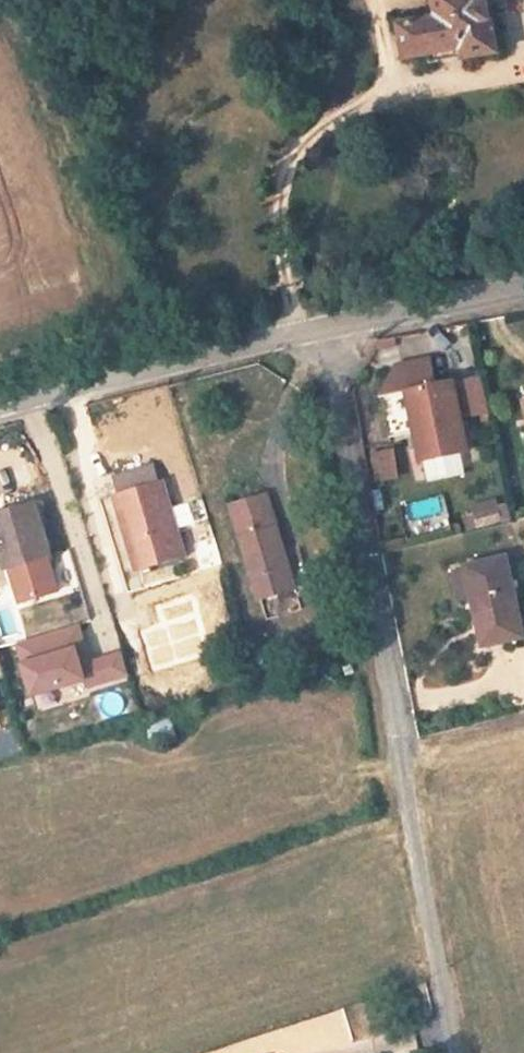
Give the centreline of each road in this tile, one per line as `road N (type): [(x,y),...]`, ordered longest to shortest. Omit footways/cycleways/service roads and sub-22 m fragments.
road 1 (residential): [(336,327),(399,753),(453,1038)]
road 2 (residential): [(0,407),(336,327)]
road 3 (residential): [(336,327),(523,294)]

